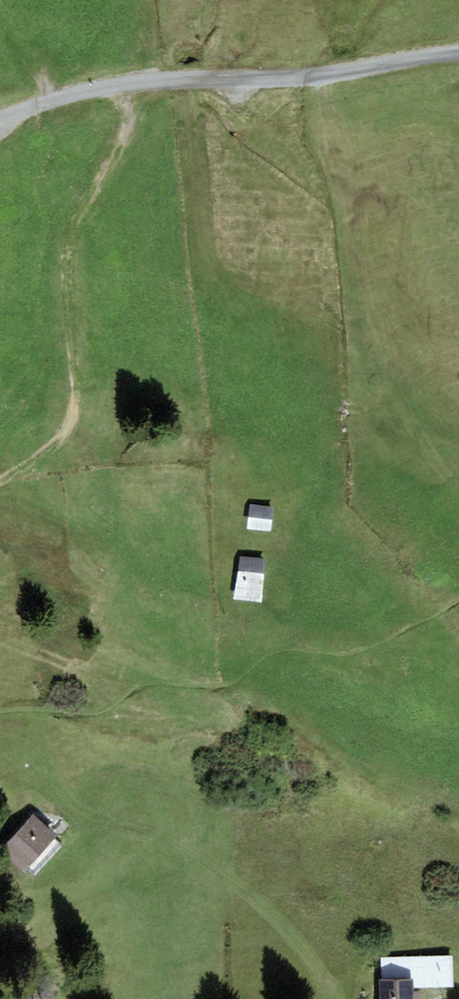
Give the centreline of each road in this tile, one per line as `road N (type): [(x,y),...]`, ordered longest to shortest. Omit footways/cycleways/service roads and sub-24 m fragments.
road 1 (track): [(458,55),(305,79),(117,85),(0,123)]
road 2 (track): [(117,85),(131,134),(73,224),(67,402),(42,452),(0,474)]

